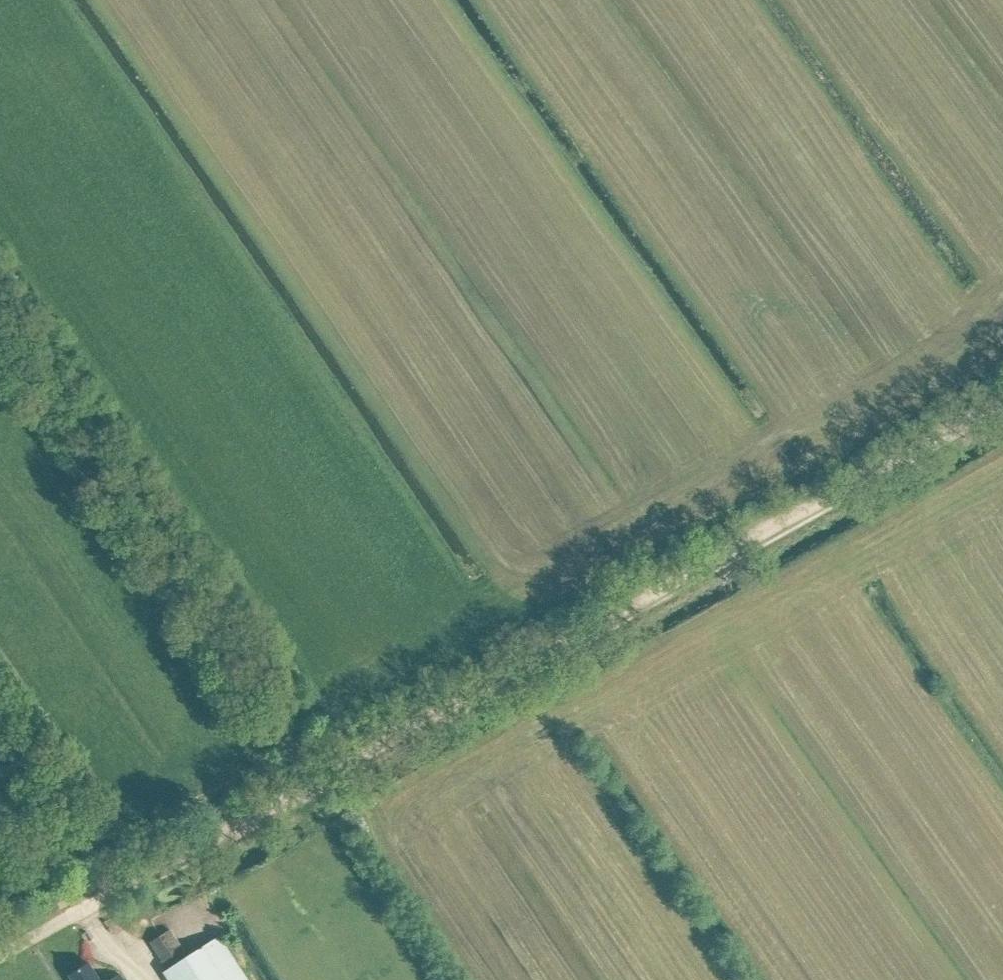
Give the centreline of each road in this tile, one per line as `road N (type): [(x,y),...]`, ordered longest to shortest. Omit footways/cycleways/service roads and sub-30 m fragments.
road 1 (track): [(230,833),(1002,410)]
road 2 (track): [(0,356),(301,795)]
road 3 (unclassified): [(0,956),(230,833)]

